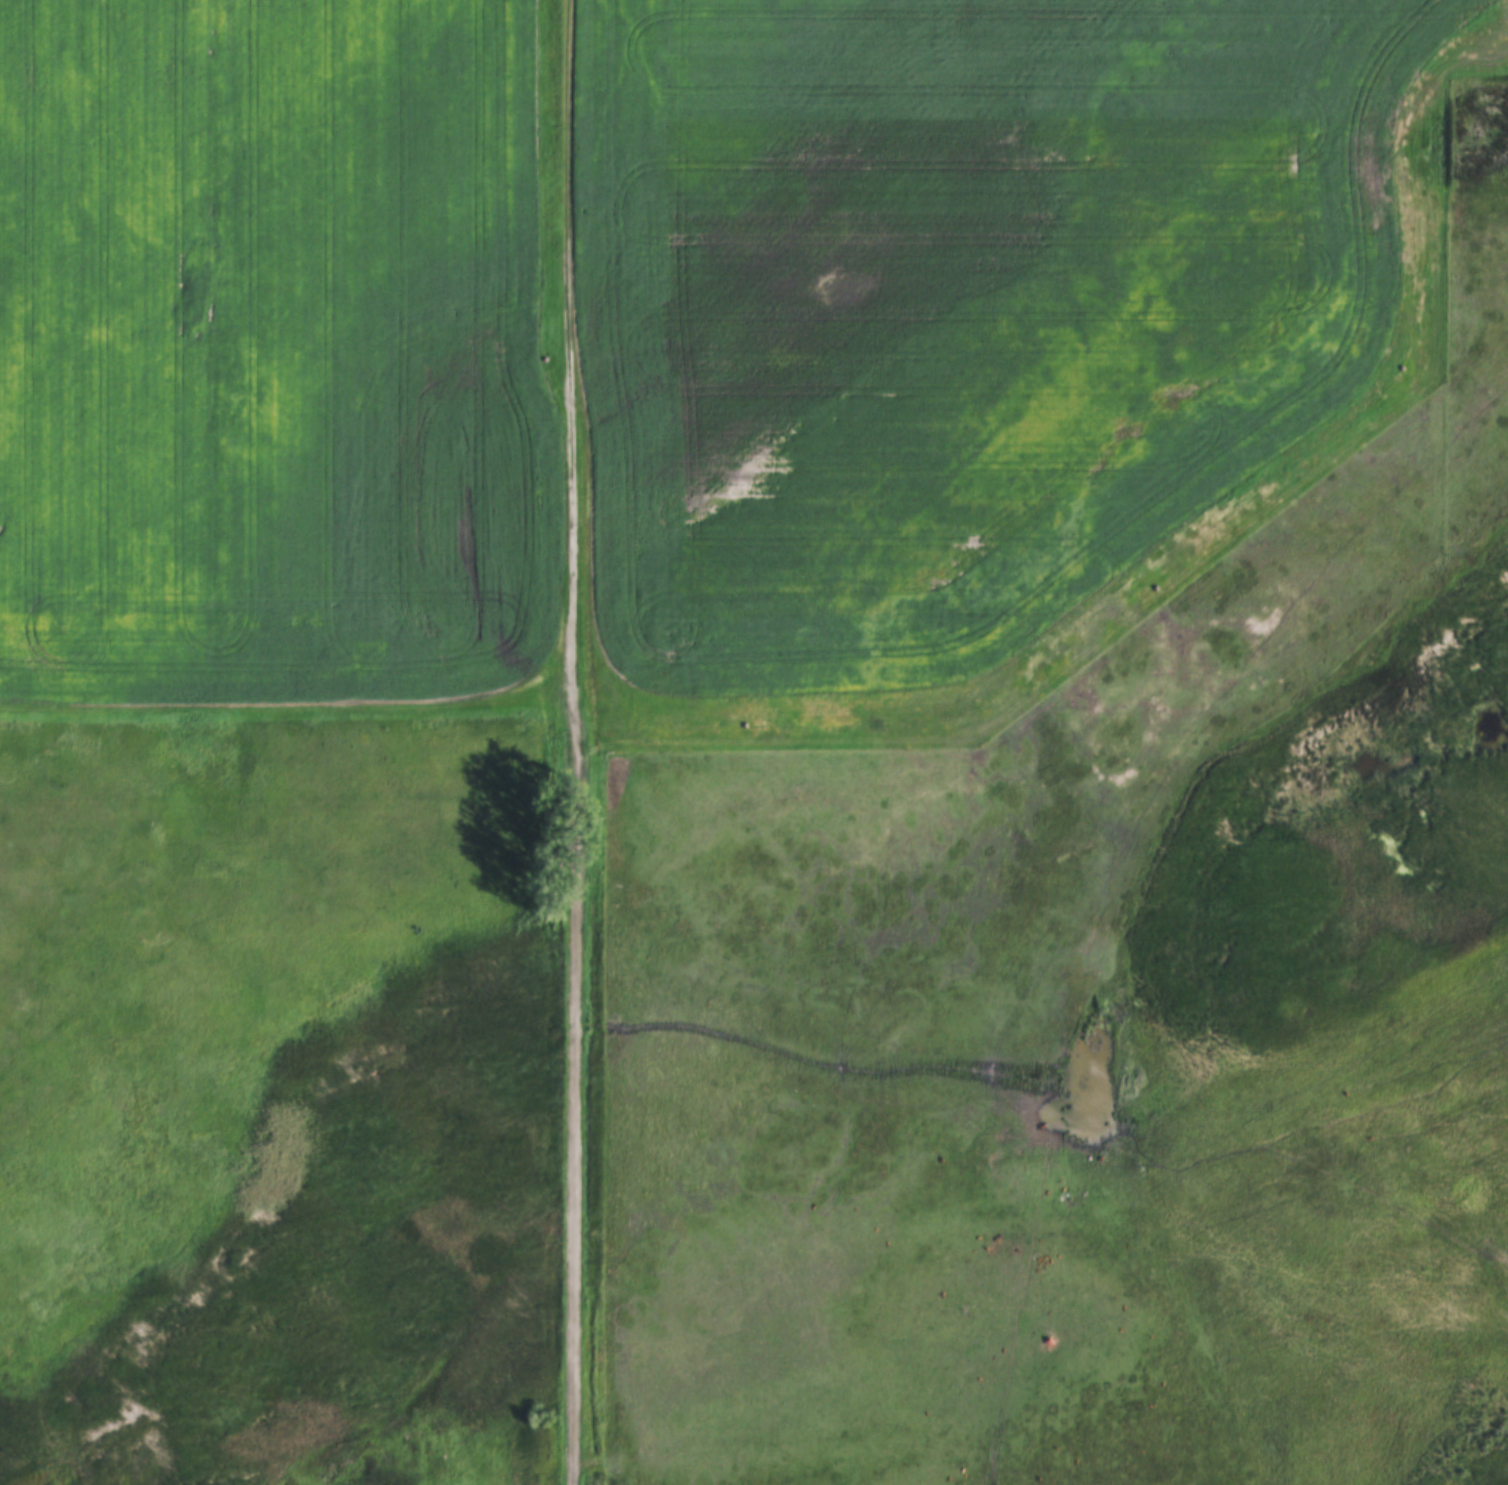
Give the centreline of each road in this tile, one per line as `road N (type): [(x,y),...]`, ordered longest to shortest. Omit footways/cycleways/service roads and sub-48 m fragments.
road 1 (track): [(573,1484),(572,0)]

